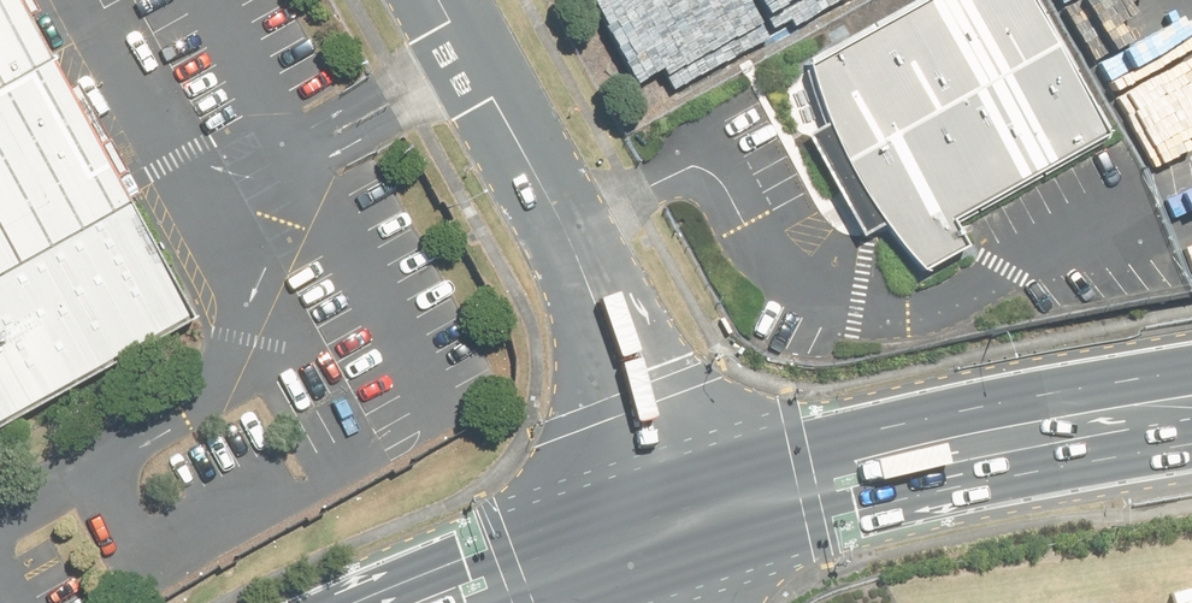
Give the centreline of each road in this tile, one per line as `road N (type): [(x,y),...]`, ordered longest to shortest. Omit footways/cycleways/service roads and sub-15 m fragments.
road 1 (unclassified): [(672,526),(546,227),(427,0)]
road 2 (primary): [(672,526),(1191,361)]
road 3 (primary): [(1191,438),(672,526)]
road 4 (primary): [(672,526),(468,602)]

